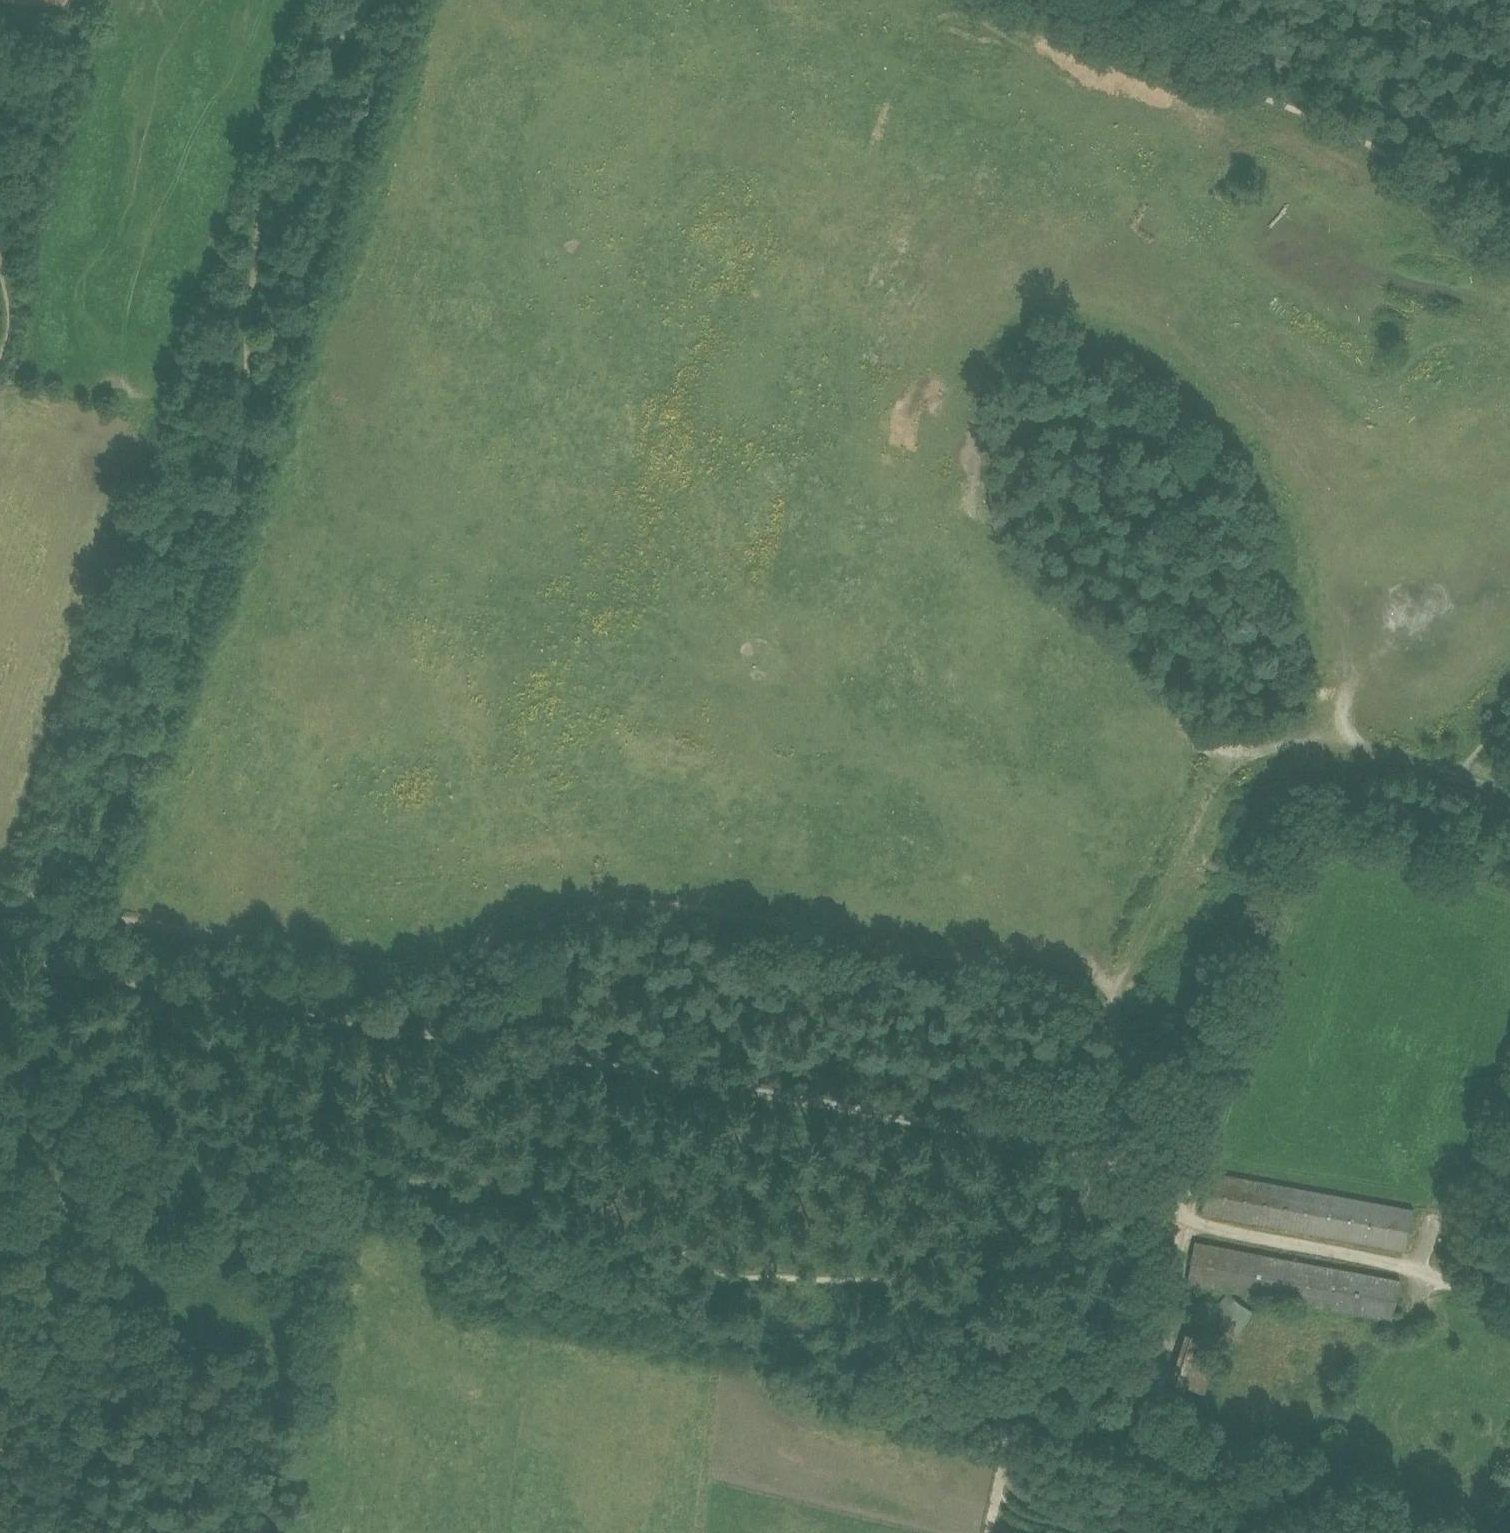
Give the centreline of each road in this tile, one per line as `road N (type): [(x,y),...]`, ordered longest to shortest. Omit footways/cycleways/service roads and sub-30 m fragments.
road 1 (track): [(0,962),(1100,1158)]
road 2 (track): [(1461,779),(1330,741),(1229,750),(982,510),(975,448),(989,387),(1014,352)]
road 3 (track): [(1300,746),(1262,704),(1217,485),(1144,414),(1055,352),(1042,344),(1014,352)]
road 4 (track): [(1100,1158),(1106,1178),(1152,1209),(1202,1227),(1411,1266),(1509,1315)]
road 5 (track): [(1042,344),(1000,184),(955,112),(906,0)]
road 6 (track): [(1100,1158),(1033,1354)]
road 7 (track): [(1205,1060),(1176,1160),(1106,1178)]
road 8 (track): [(998,1496),(1027,1371)]

